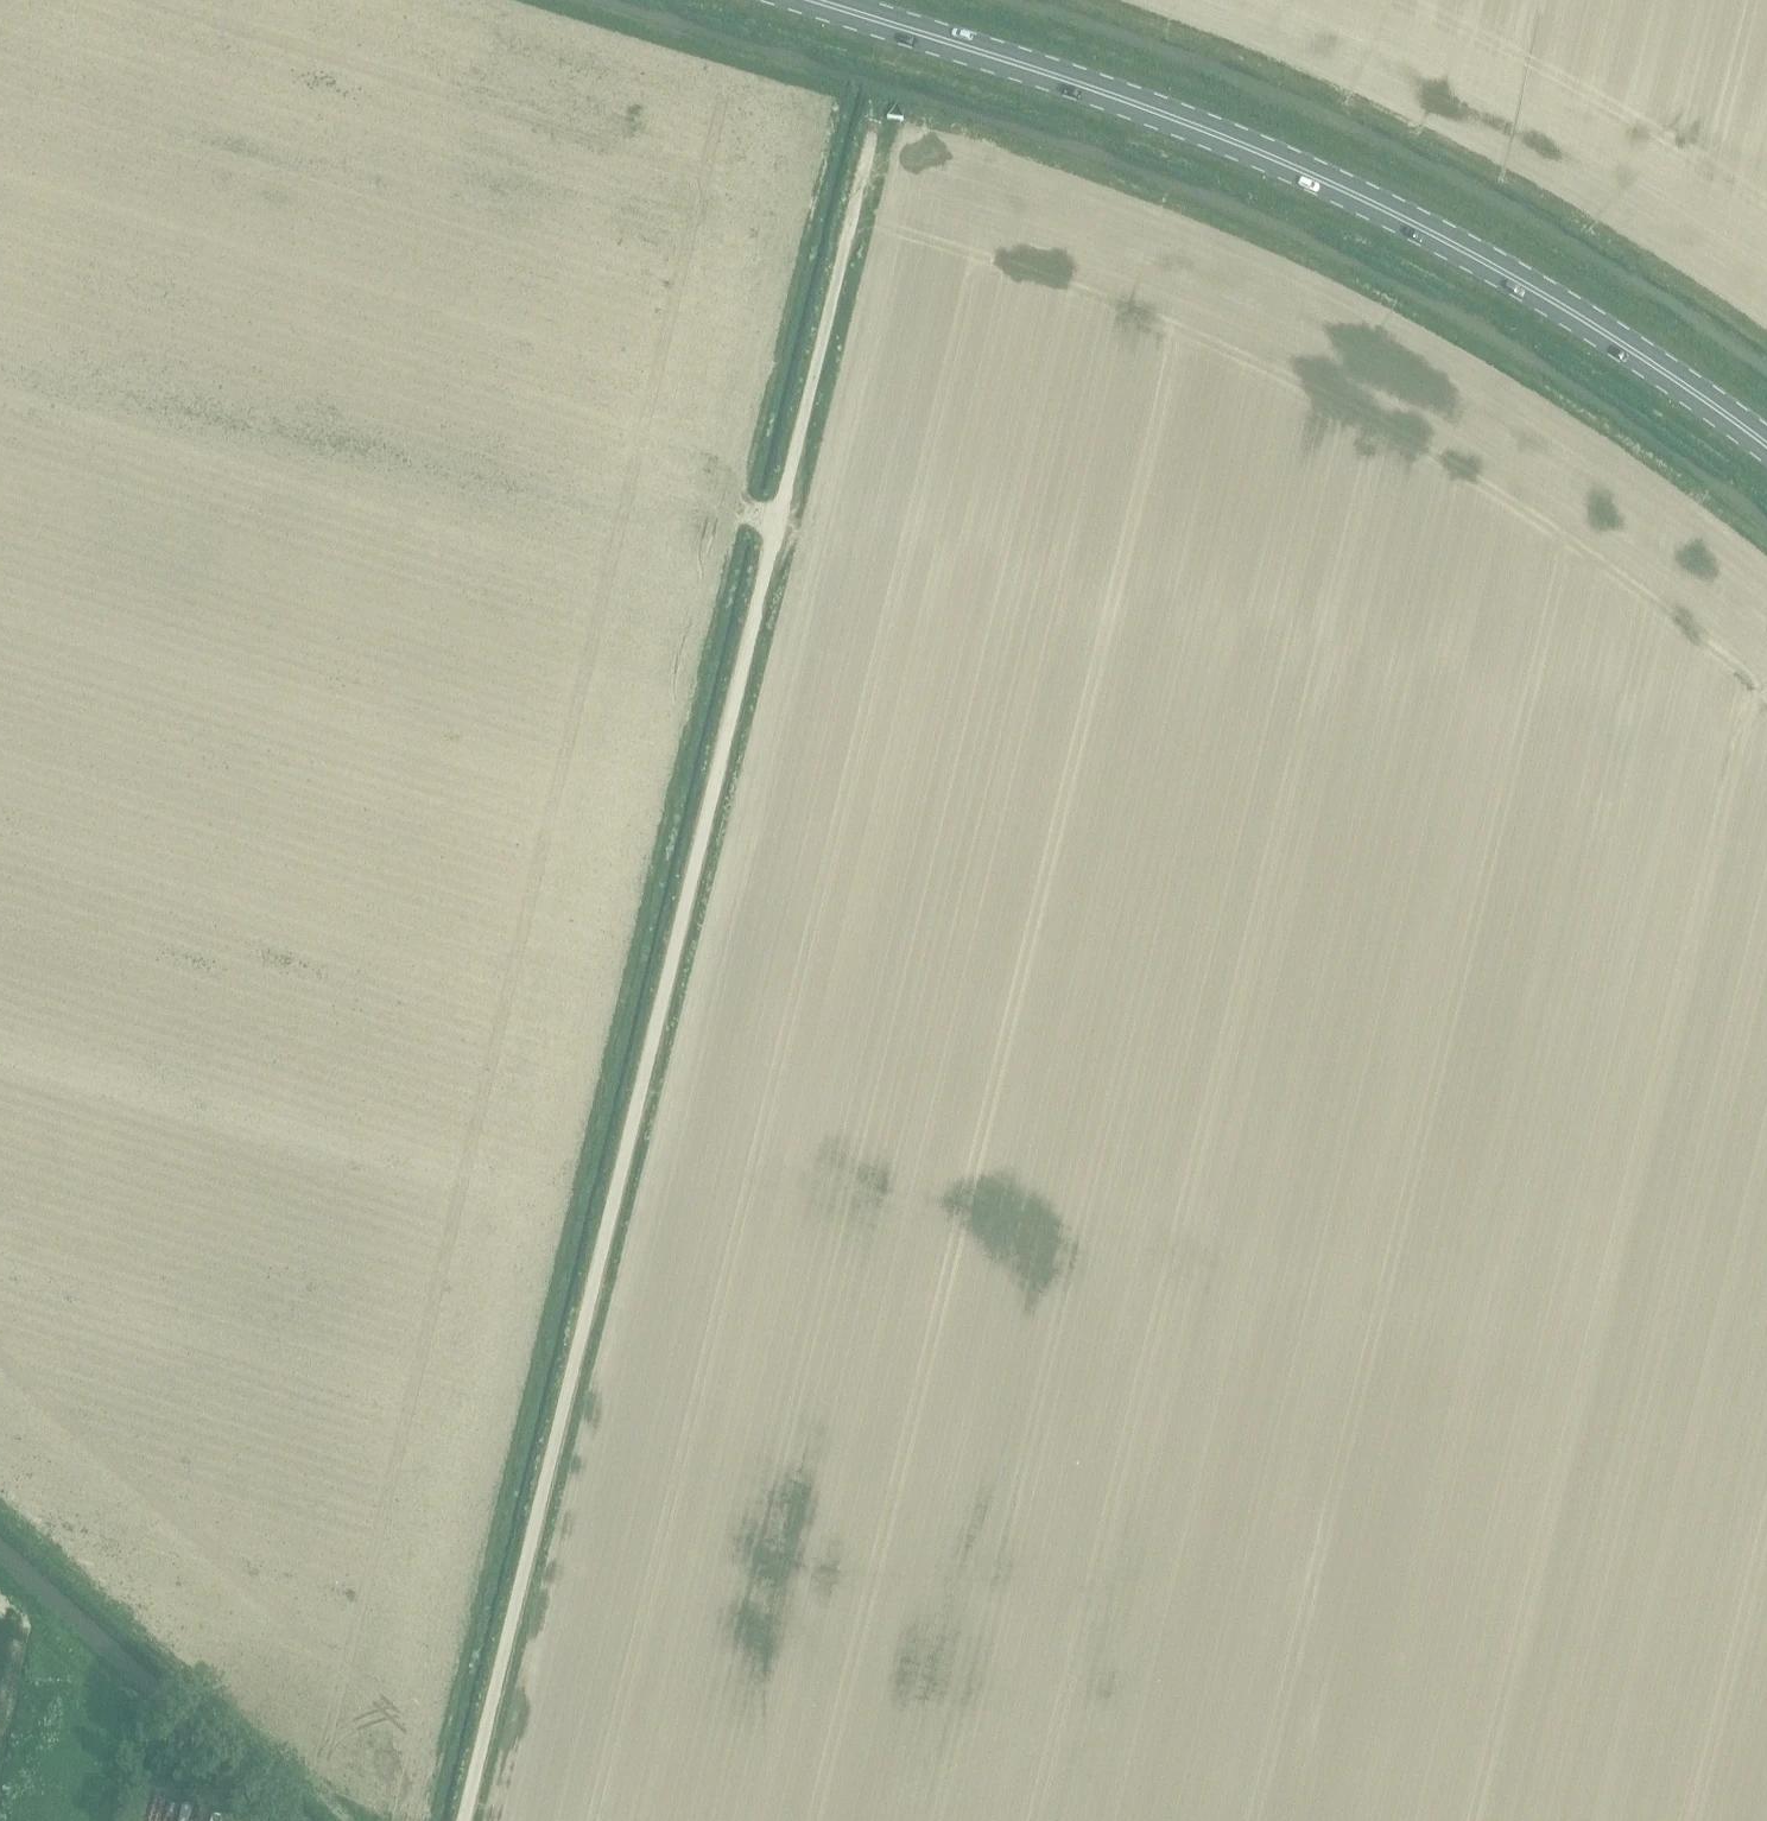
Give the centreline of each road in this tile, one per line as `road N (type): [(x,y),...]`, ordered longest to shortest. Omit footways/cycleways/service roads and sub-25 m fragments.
road 1 (track): [(464,1820),(871,130)]
road 2 (primary): [(1766,444),(1527,285),(1304,171),(1132,101),(811,0)]

